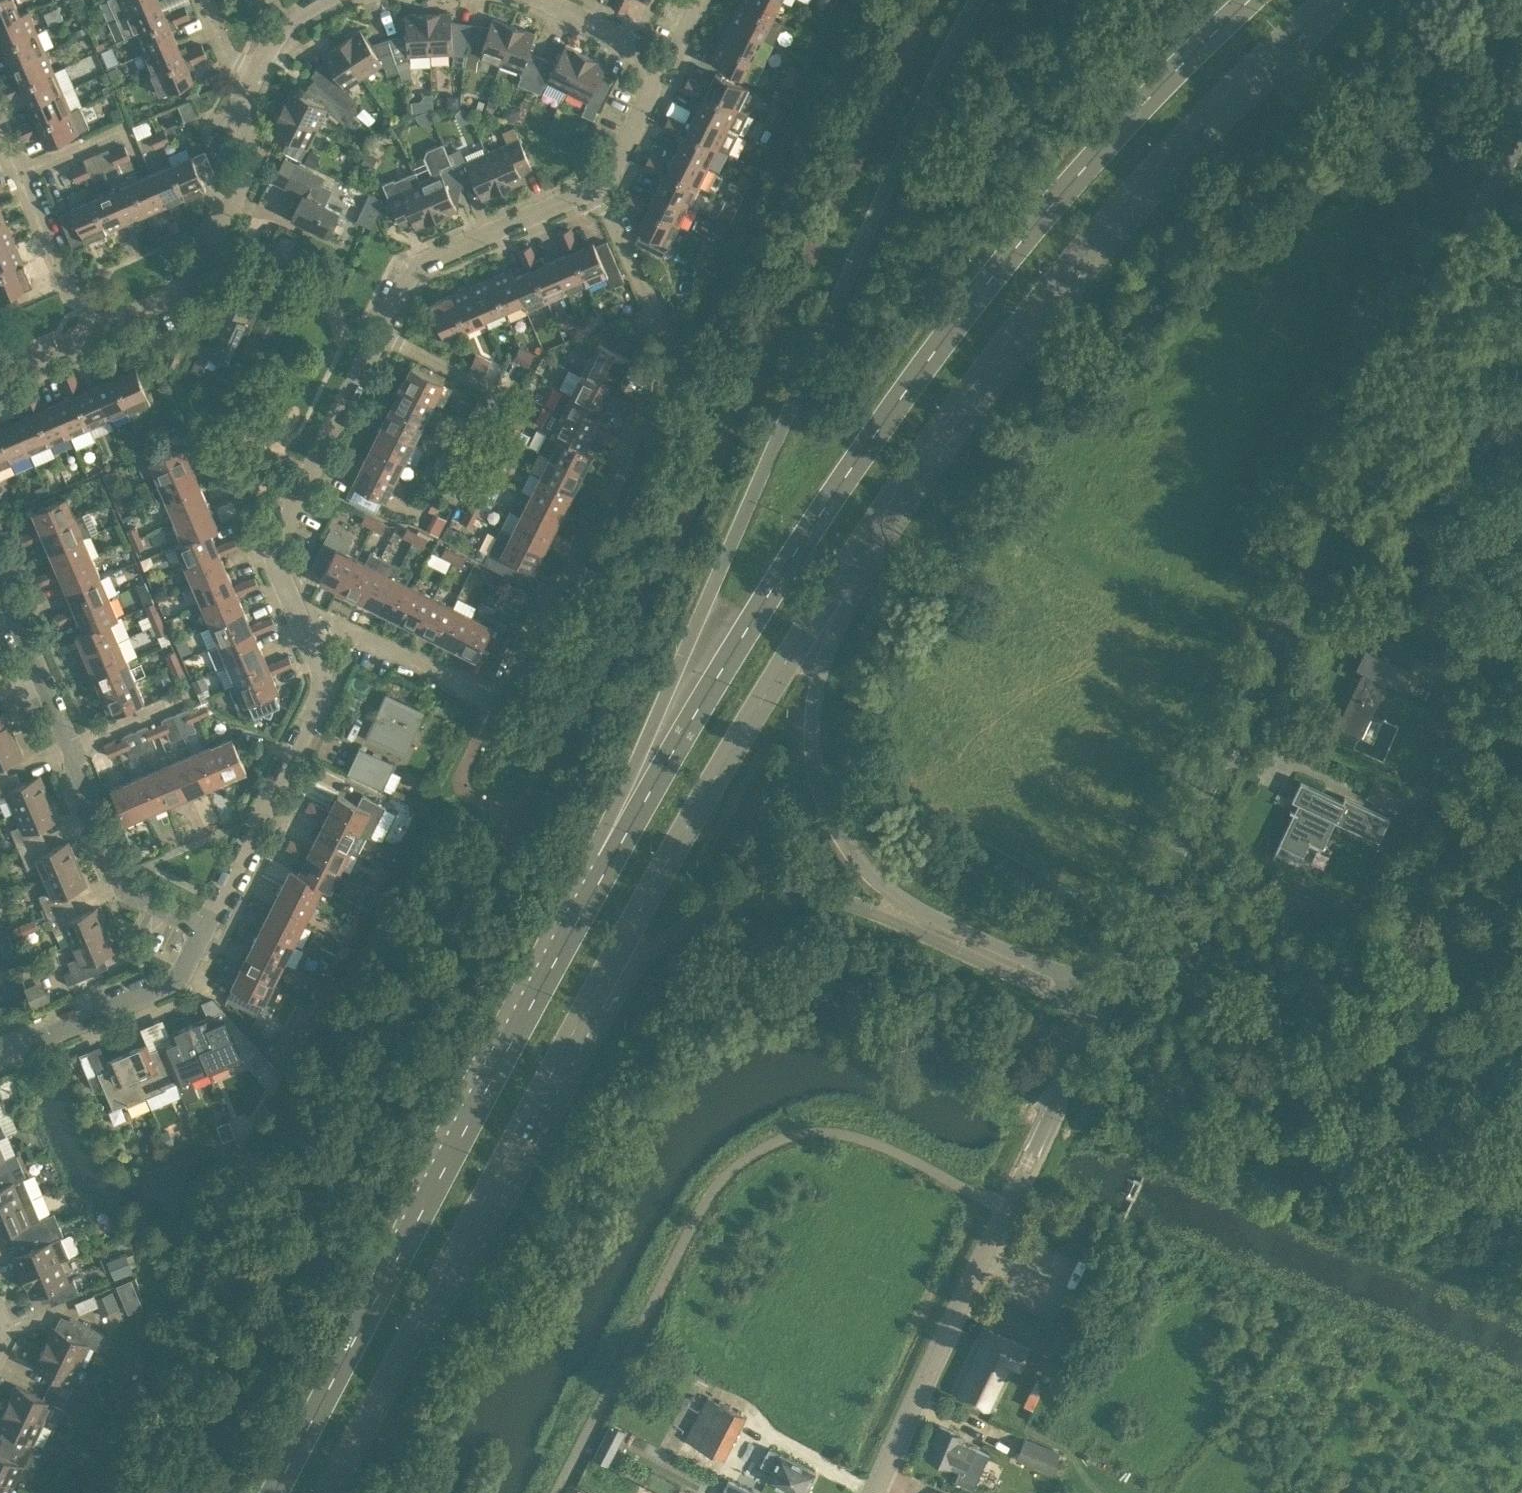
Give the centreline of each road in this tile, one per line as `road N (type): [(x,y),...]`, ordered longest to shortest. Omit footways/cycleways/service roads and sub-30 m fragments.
road 1 (secondary): [(1252,0),(1120,129),(965,307),(819,514),(587,898)]
road 2 (secondary): [(976,0),(929,87),(588,862),(587,898)]
road 3 (tertiary): [(1104,993),(1521,128)]
road 4 (residential): [(599,187),(661,317),(668,357),(653,405),(492,699),(352,632),(338,629),(308,640)]
road 5 (secondary): [(848,565),(921,457),(1085,250),(1170,152),(1330,0)]
road 6 (secondary): [(587,898),(543,967),(269,1492)]
road 7 (residential): [(308,640),(277,554),(409,276),(433,255),(599,187)]
road 8 (secondary): [(1104,993),(897,898),(833,822),(819,783),(814,725),(848,565)]
road 9 (secondary): [(330,1492),(589,996)]
road 10 (secondary): [(589,996),(679,928),(739,904),(806,900),(874,912),(1092,1019)]
road 11 (residential): [(873,1492),(1092,1019)]
road 12 (secondary): [(589,996),(848,565)]
road 13 (residential): [(0,597),(122,887),(203,935)]
road 14 (residential): [(250,69),(235,105),(254,149),(243,189),(193,285),(93,328)]
road 15 (residential): [(203,935),(318,700),(308,640)]
road 16 (residential): [(0,1054),(185,973),(203,935)]
road 17 (residential): [(93,328),(69,292),(19,174)]
road 18 (residential): [(599,187),(651,79),(650,63)]
road 19 (residential): [(650,63),(640,49),(543,0)]

